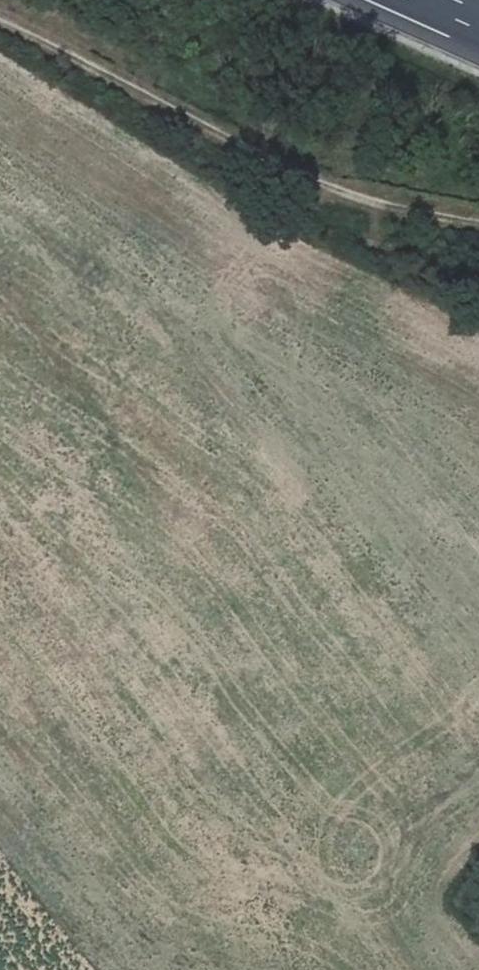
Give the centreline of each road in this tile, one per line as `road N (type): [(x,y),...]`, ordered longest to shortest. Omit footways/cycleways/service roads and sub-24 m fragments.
road 1 (track): [(0,30),(191,116),(309,188),(478,228)]

